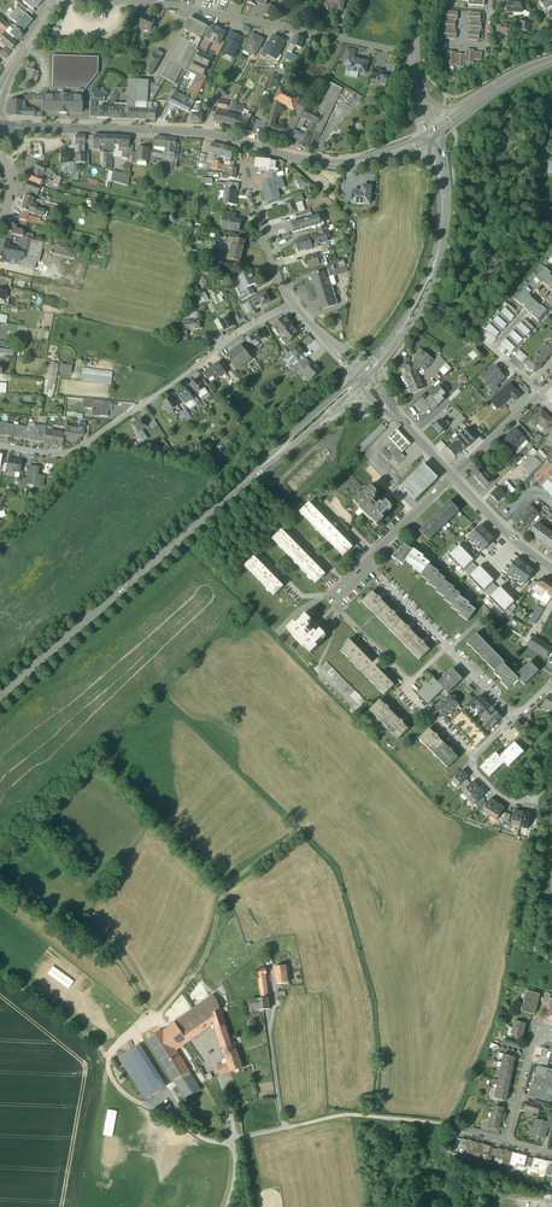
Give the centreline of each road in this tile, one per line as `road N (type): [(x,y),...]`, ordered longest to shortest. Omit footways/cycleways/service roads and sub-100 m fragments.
road 1 (tertiary): [(381,161),(336,168),(206,136),(0,128)]
road 2 (residential): [(51,6),(208,12),(416,56)]
road 3 (secondary): [(0,703),(271,466)]
road 4 (residential): [(297,307),(231,340),(78,453),(0,446)]
road 5 (secondary): [(373,378),(431,299),(448,245),(447,220)]
road 6 (secondary): [(447,220),(428,285),(368,372)]
road 7 (residential): [(368,567),(336,605),(415,686)]
road 8 (residential): [(297,307),(279,275),(252,176)]
road 9 (residential): [(403,526),(488,611),(476,625)]
road 10 (unclassified): [(453,476),(551,568)]
road 11 (secondary): [(358,382),(271,466)]

